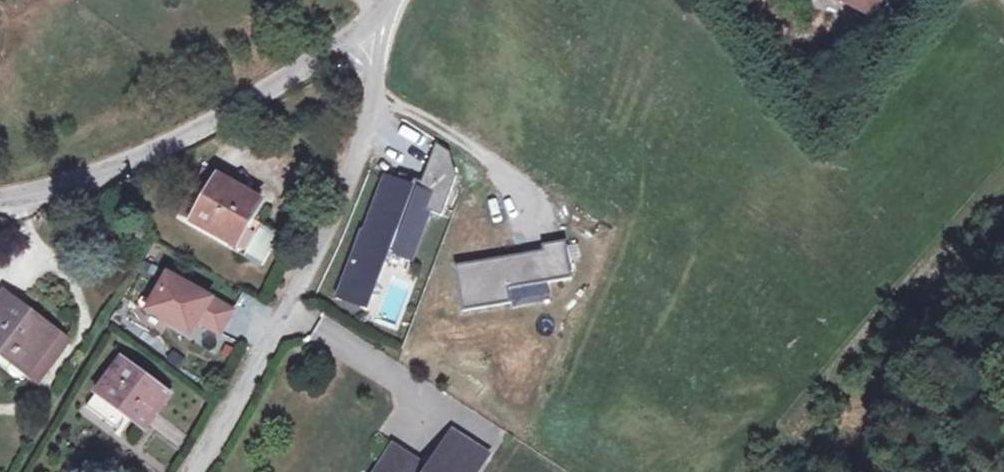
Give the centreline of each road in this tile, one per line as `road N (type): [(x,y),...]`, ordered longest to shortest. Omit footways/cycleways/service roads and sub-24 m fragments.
road 1 (unclassified): [(391,14),(345,190),(256,379),(201,471)]
road 2 (unclassified): [(0,199),(71,190),(275,86),(391,14)]

